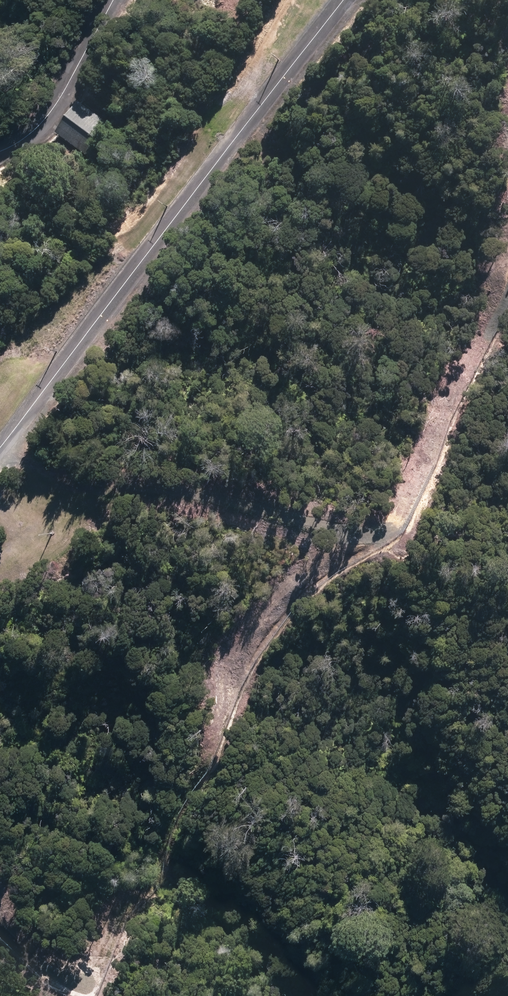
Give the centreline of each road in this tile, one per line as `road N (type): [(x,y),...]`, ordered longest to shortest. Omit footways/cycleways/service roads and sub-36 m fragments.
road 1 (track): [(0,930),(42,976),(81,995),(271,619),(300,589),(371,546),(427,462),(507,277)]
road 2 (track): [(371,546),(26,483)]
road 3 (track): [(0,457),(20,465),(30,495),(28,523),(0,555)]

